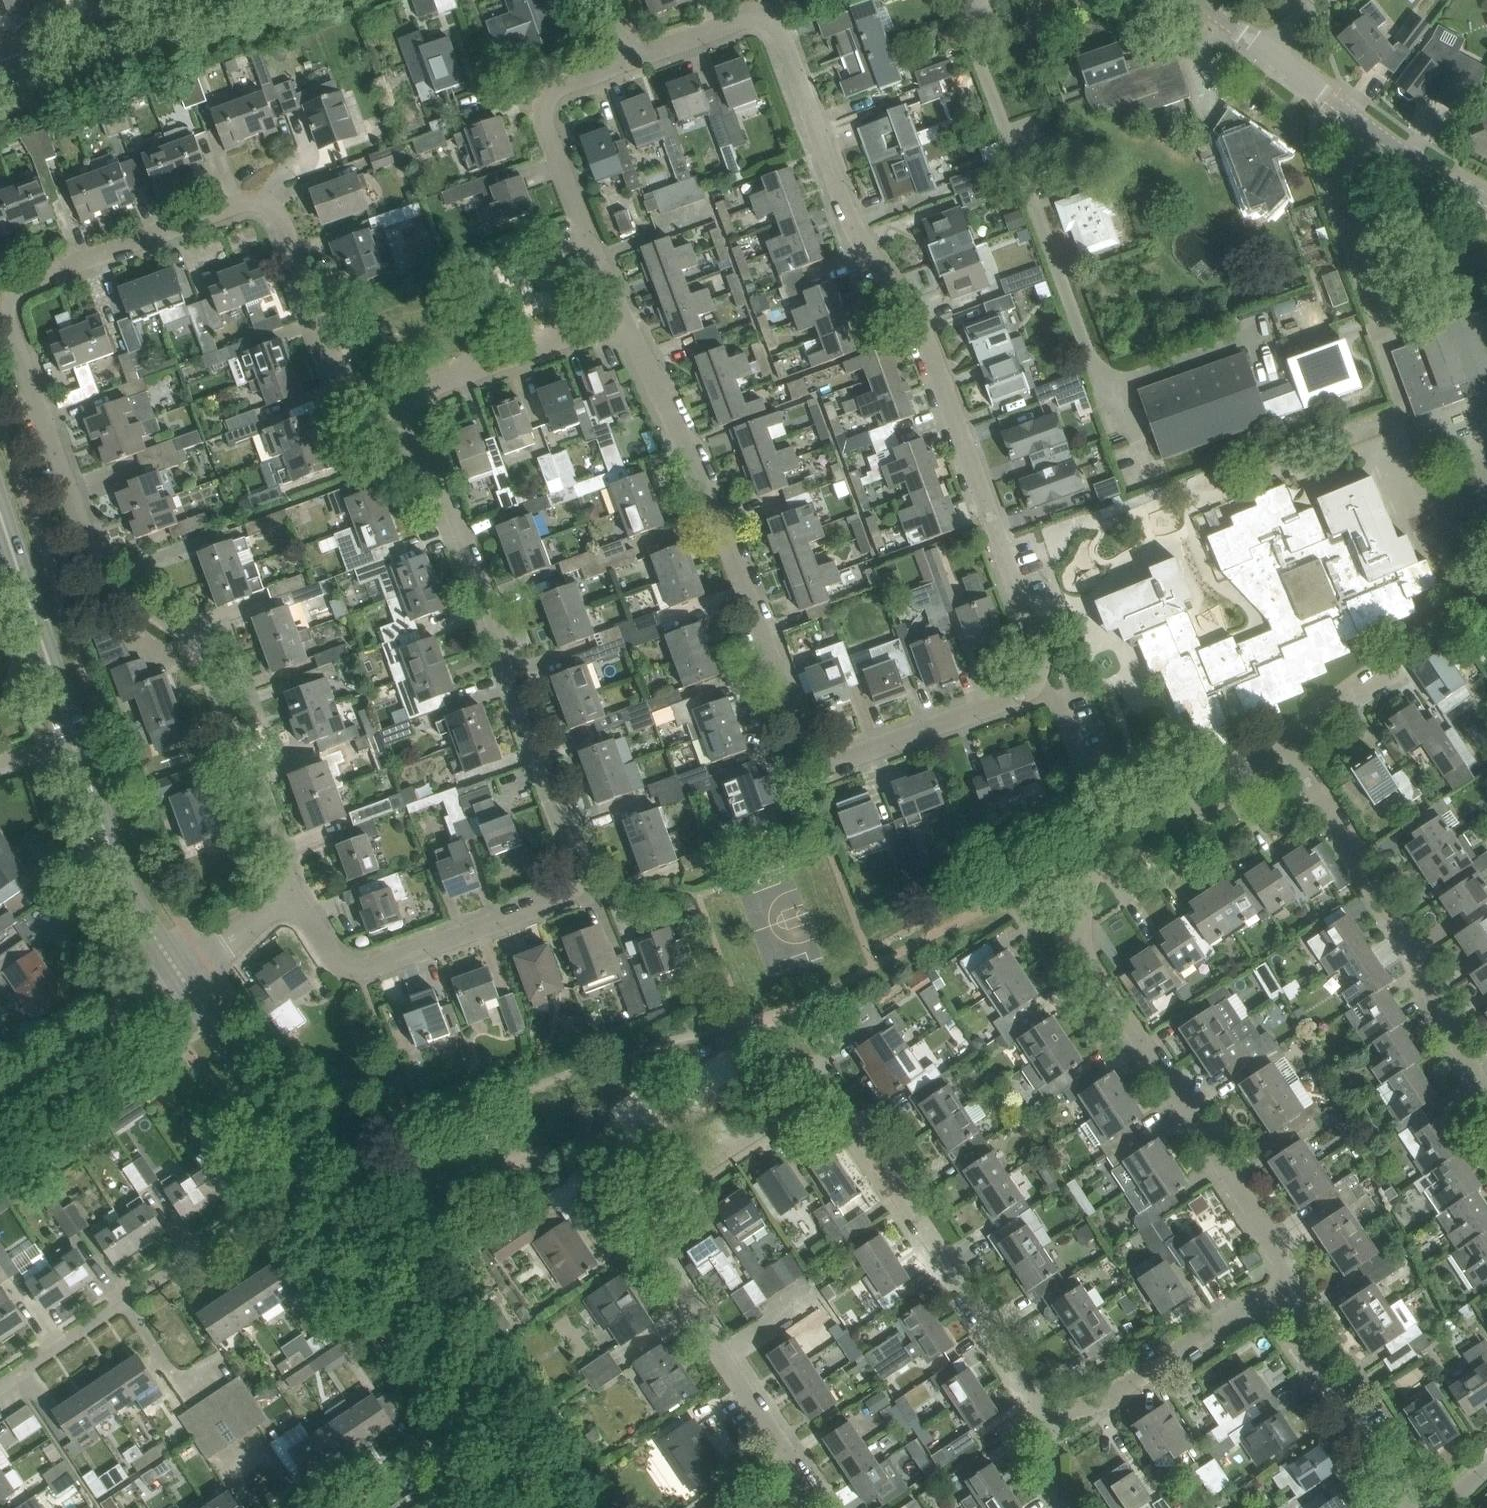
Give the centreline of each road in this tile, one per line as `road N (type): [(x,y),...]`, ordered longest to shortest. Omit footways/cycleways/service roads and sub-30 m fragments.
road 1 (residential): [(290,893),(201,652),(95,565),(8,304),(27,280),(257,202),(282,222),(347,397),(400,426)]
road 2 (residential): [(809,1507),(808,1486),(641,1227),(651,1198),(799,1098),(821,1093),(842,1104),(1044,1413)]
road 3 (residential): [(630,60),(745,17),(773,25),(782,37),(843,207),(930,350),(1041,650),(1034,684)]
road 4 (residential): [(400,426),(423,445),(438,473),(579,853),(578,873),(557,900),(370,968),(336,961),(290,893)]
road 5 (residential): [(1034,684),(856,756),(816,757),(801,743),(730,543),(622,313)]
road 6 (residential): [(1289,1298),(1281,1251),(1089,967),(1081,938),(1097,862),(1170,830),(1282,748)]
road 7 (unclassified): [(182,976),(112,855),(0,513)]
road 8 (residential): [(1486,1102),(1421,954),(1282,748)]
road 9 (unclassified): [(317,1180),(0,1386)]
road 10 (residential): [(622,313),(582,230),(544,109),(562,85),(630,60)]
road 11 (unclassified): [(478,1422),(317,1180)]
road 12 (residential): [(1044,1413),(1108,1396),(1237,1309),(1289,1298)]
road 13 (unclassified): [(1486,198),(1428,168),(1273,57)]
road 14 (residential): [(400,426),(436,382),(622,313)]
road 15 (unclassified): [(317,1180),(182,976)]
road 16 (residential): [(1412,1507),(1302,1344),(1289,1298)]
road 17 (residential): [(0,1103),(182,976)]
road 18 (unclassified): [(0,75),(206,0)]
road 19 (unclassified): [(339,1507),(478,1422)]
road 20 (unclassified): [(182,976),(290,893)]
road 21 (residential): [(1282,748),(1390,670)]

